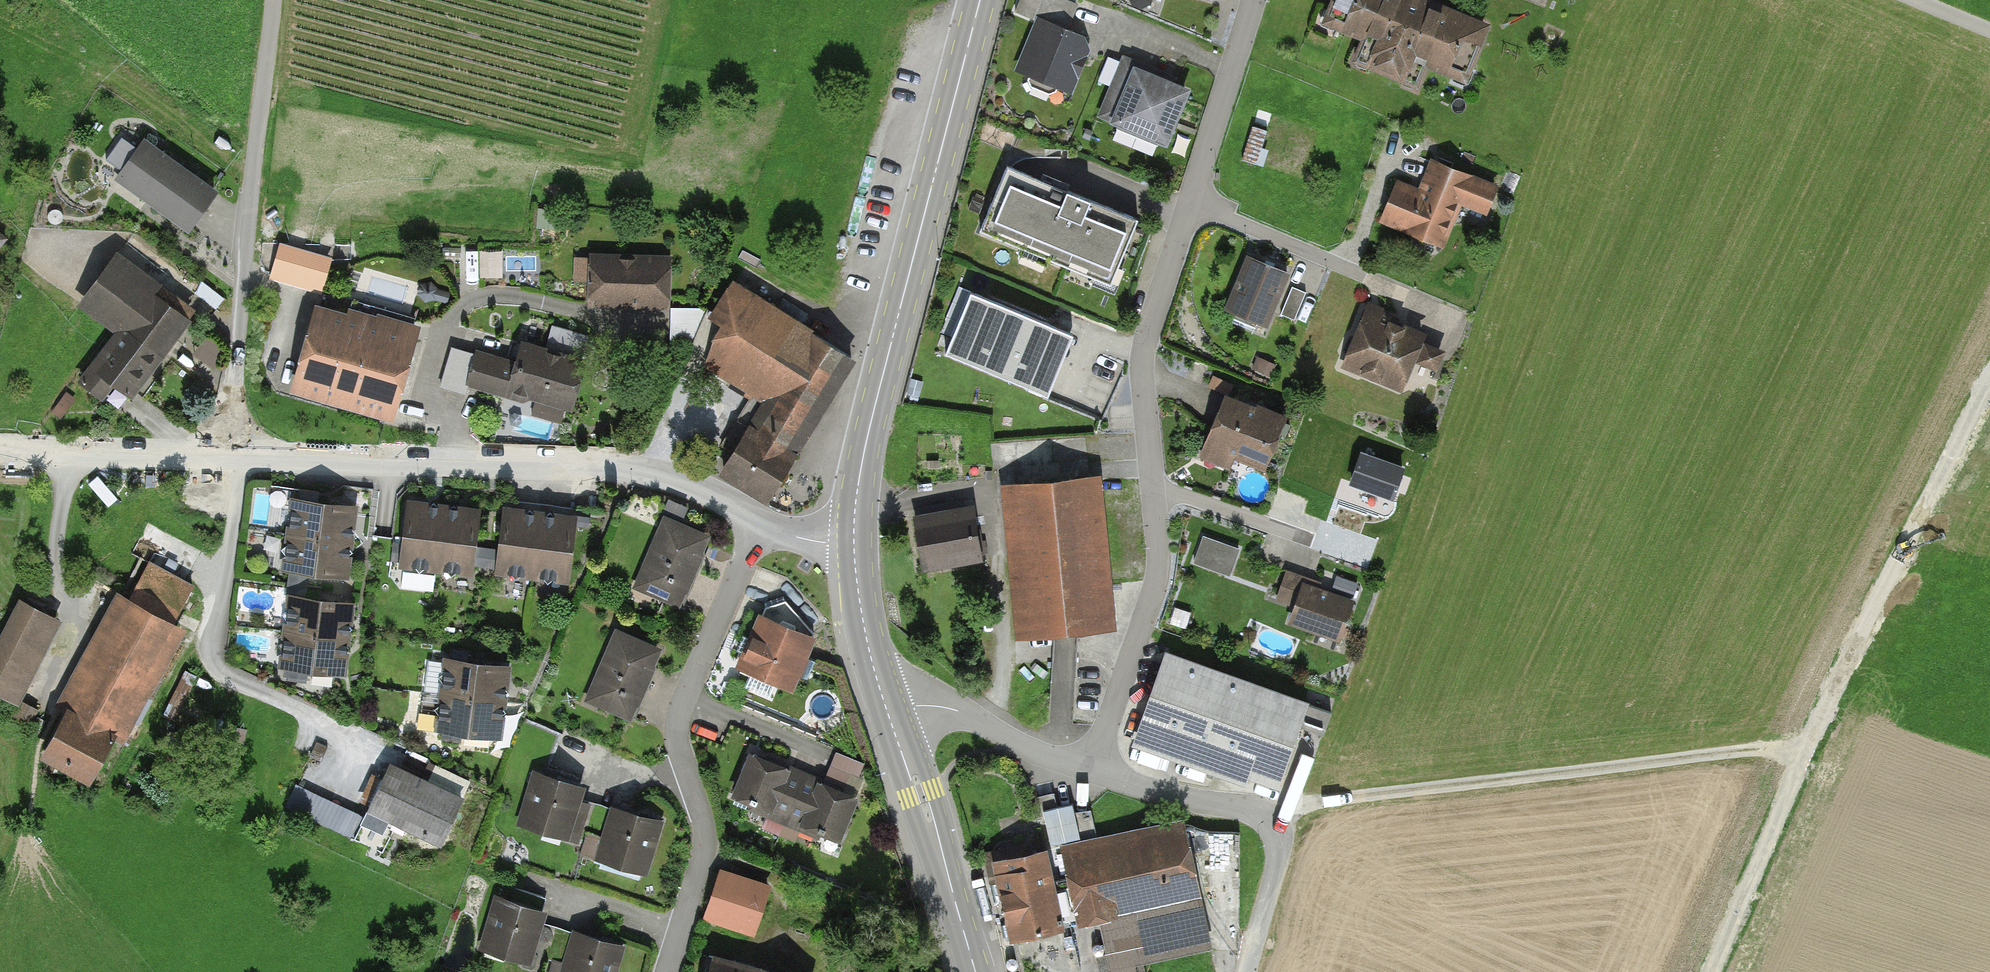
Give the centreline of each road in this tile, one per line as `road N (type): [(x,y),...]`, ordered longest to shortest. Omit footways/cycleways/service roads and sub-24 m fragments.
road 1 (residential): [(1254,0),(1147,340),(1142,376),(1159,569),(1091,772)]
road 2 (track): [(1708,971),(1803,743),(1989,372)]
road 3 (secondary): [(981,0),(868,432),(854,545)]
road 4 (residential): [(759,523),(700,490),(624,470),(225,455)]
road 5 (track): [(1271,823),(1377,795),(1803,743)]
road 6 (residential): [(759,523),(678,725),(704,851),(665,971)]
road 7 (unclassified): [(271,0),(225,455)]
road 8 (residential): [(1091,772),(1271,823),(1277,862),(1246,971)]
road 9 (secondary): [(888,715),(976,971)]
road 10 (residential): [(225,455),(0,452)]
road 11 (residential): [(888,715),(915,706),(957,711),(1091,772)]
road 12 (secondary): [(854,545),(866,635),(888,715)]

